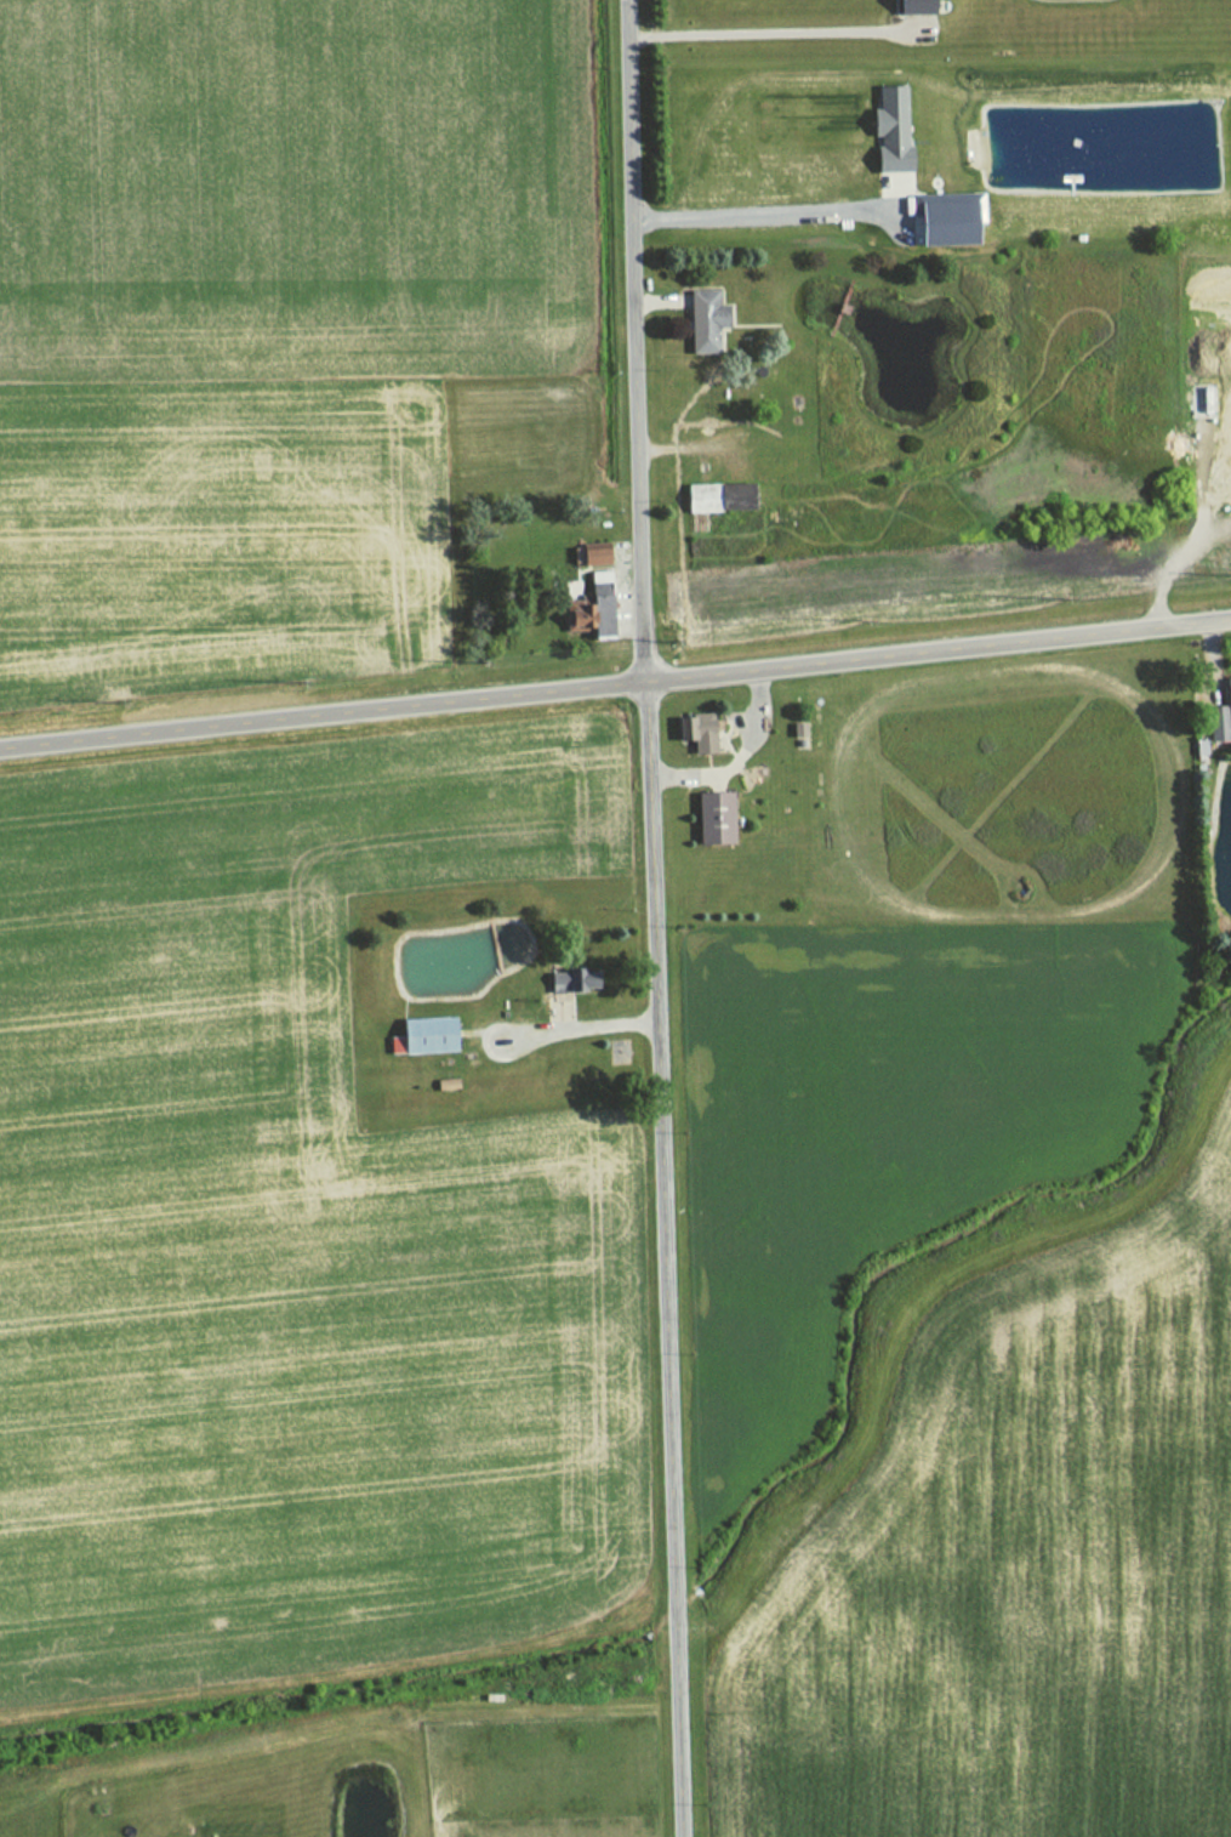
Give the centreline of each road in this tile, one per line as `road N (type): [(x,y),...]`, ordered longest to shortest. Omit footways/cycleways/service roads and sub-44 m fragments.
road 1 (secondary): [(0,749),(1230,620)]
road 2 (tertiary): [(685,1836),(645,683)]
road 3 (tertiary): [(645,683),(629,0)]

